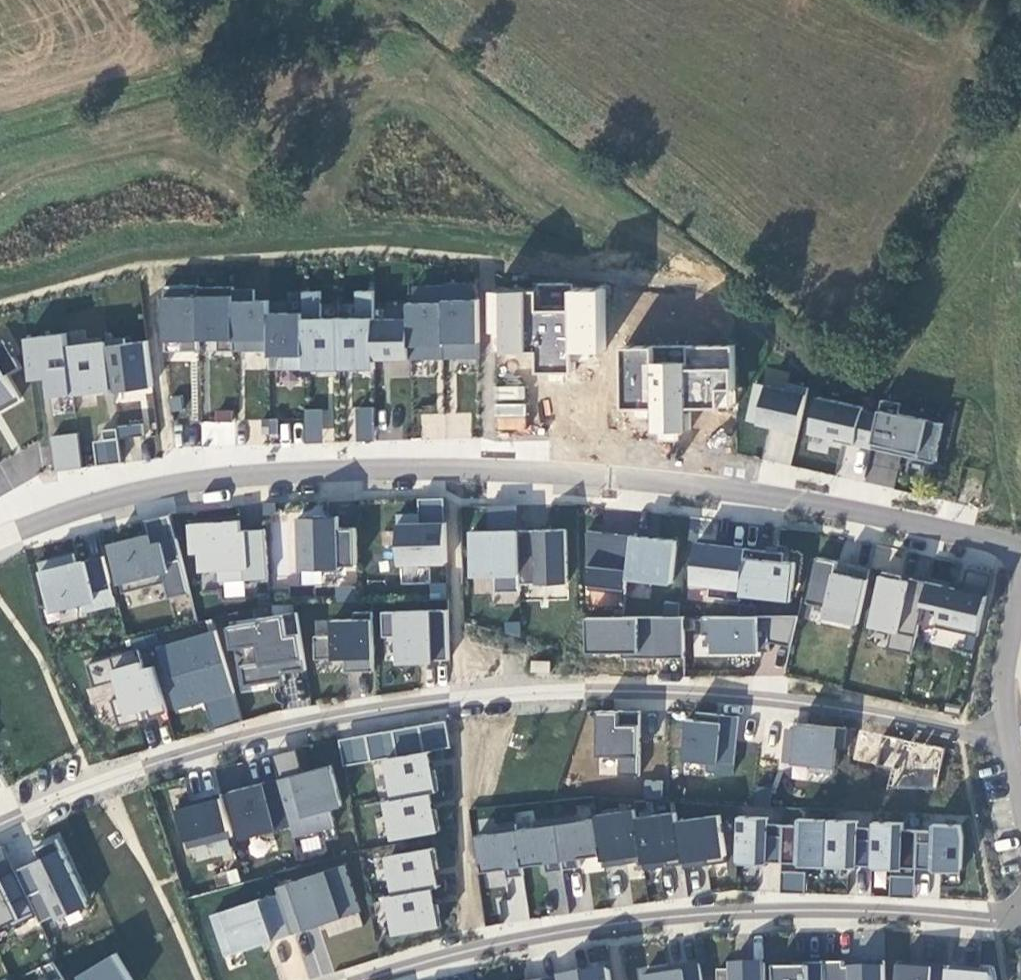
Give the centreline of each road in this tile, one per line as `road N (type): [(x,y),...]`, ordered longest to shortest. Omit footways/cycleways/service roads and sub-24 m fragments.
road 1 (residential): [(1020,546),(757,496),(574,473),(454,469),(172,484),(104,500),(0,542)]
road 2 (residential): [(0,829),(102,783),(246,738),(535,694),(734,698),(1007,737)]
road 3 (residential): [(1020,923),(889,911),(632,921),(475,947),(363,979)]
road 4 (residential): [(1007,737),(1001,686),(1020,588)]

